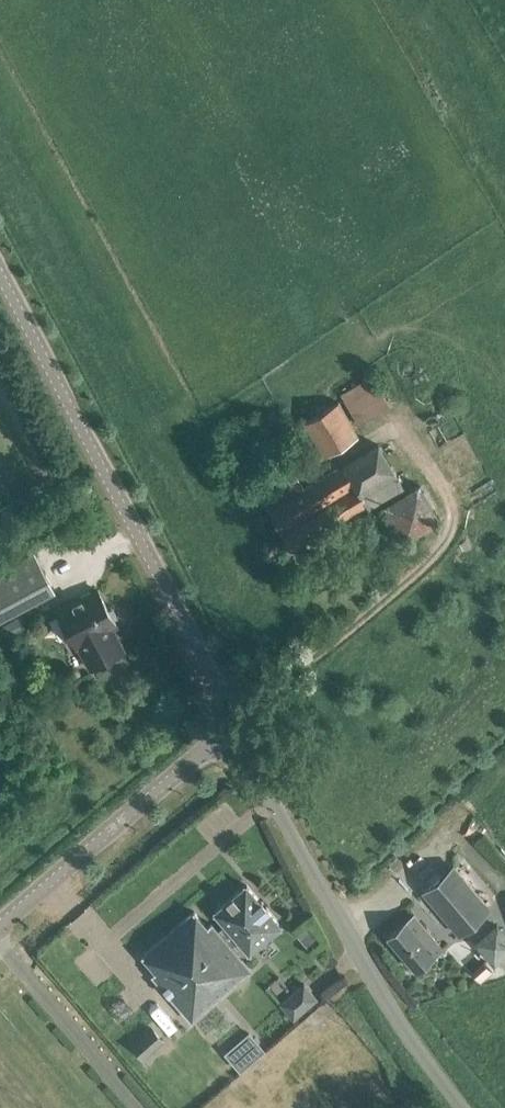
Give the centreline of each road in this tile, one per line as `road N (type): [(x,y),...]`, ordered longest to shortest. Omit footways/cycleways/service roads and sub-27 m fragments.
road 1 (unclassified): [(234,725),(0,274)]
road 2 (unclassified): [(460,1107),(393,1014),(234,725)]
road 3 (unclassified): [(0,925),(234,725)]

